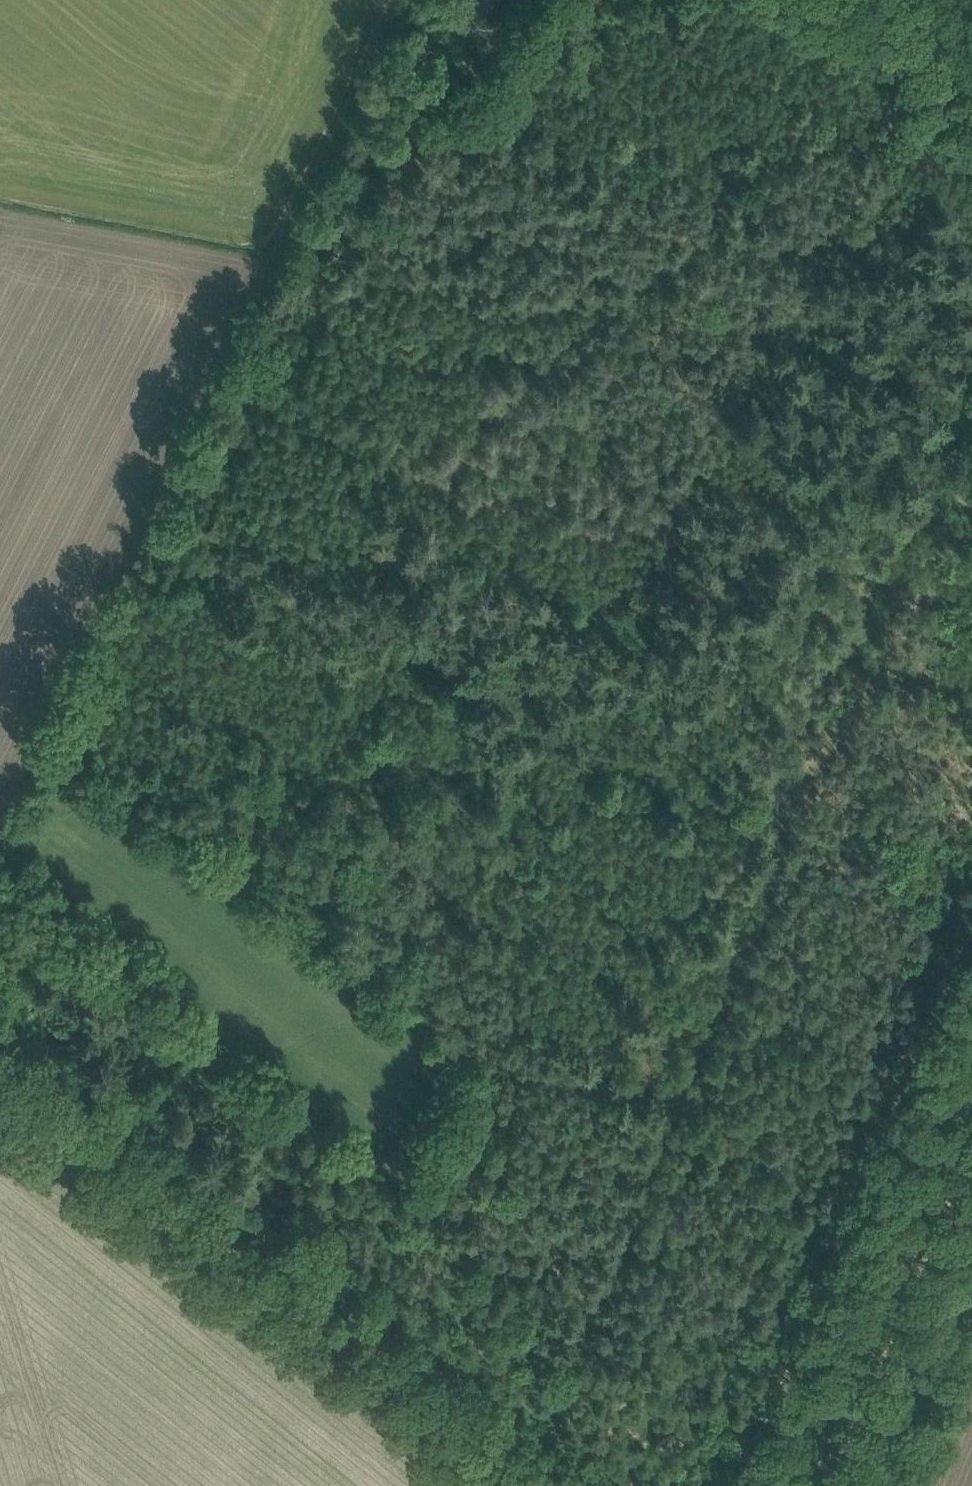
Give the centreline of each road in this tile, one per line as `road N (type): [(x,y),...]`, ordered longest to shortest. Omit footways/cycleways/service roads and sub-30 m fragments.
road 1 (track): [(0,1059),(532,1485)]
road 2 (secondary): [(805,1485),(971,1089)]

